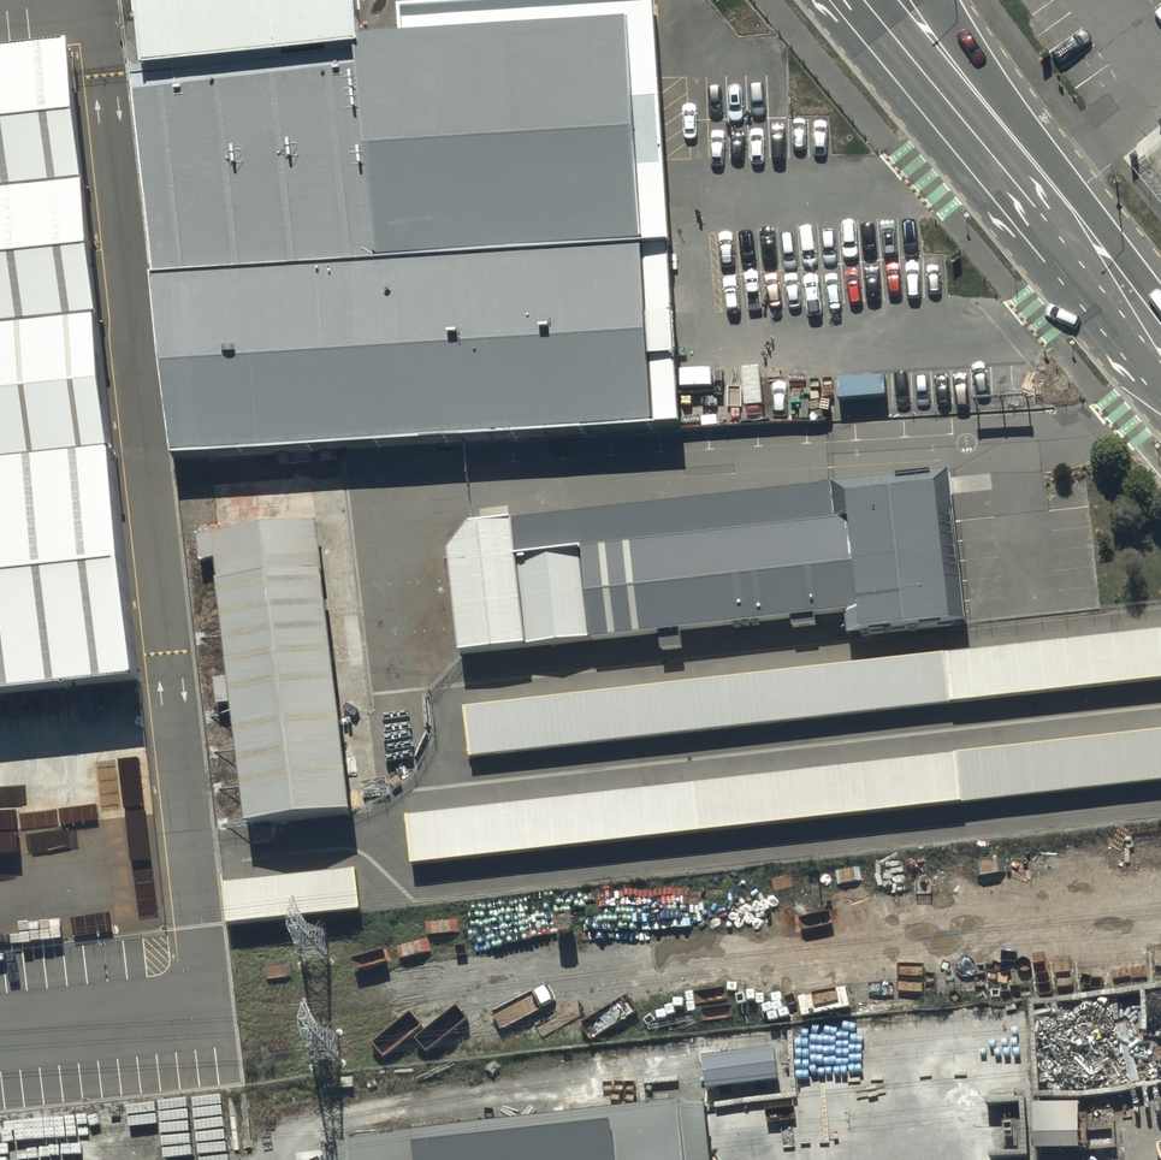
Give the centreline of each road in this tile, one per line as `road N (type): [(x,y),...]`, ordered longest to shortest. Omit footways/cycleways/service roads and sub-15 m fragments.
road 1 (tertiary): [(989,135),(1160,345)]
road 2 (tertiary): [(989,135),(908,73),(848,0)]
road 3 (tertiary): [(936,0),(989,135)]

